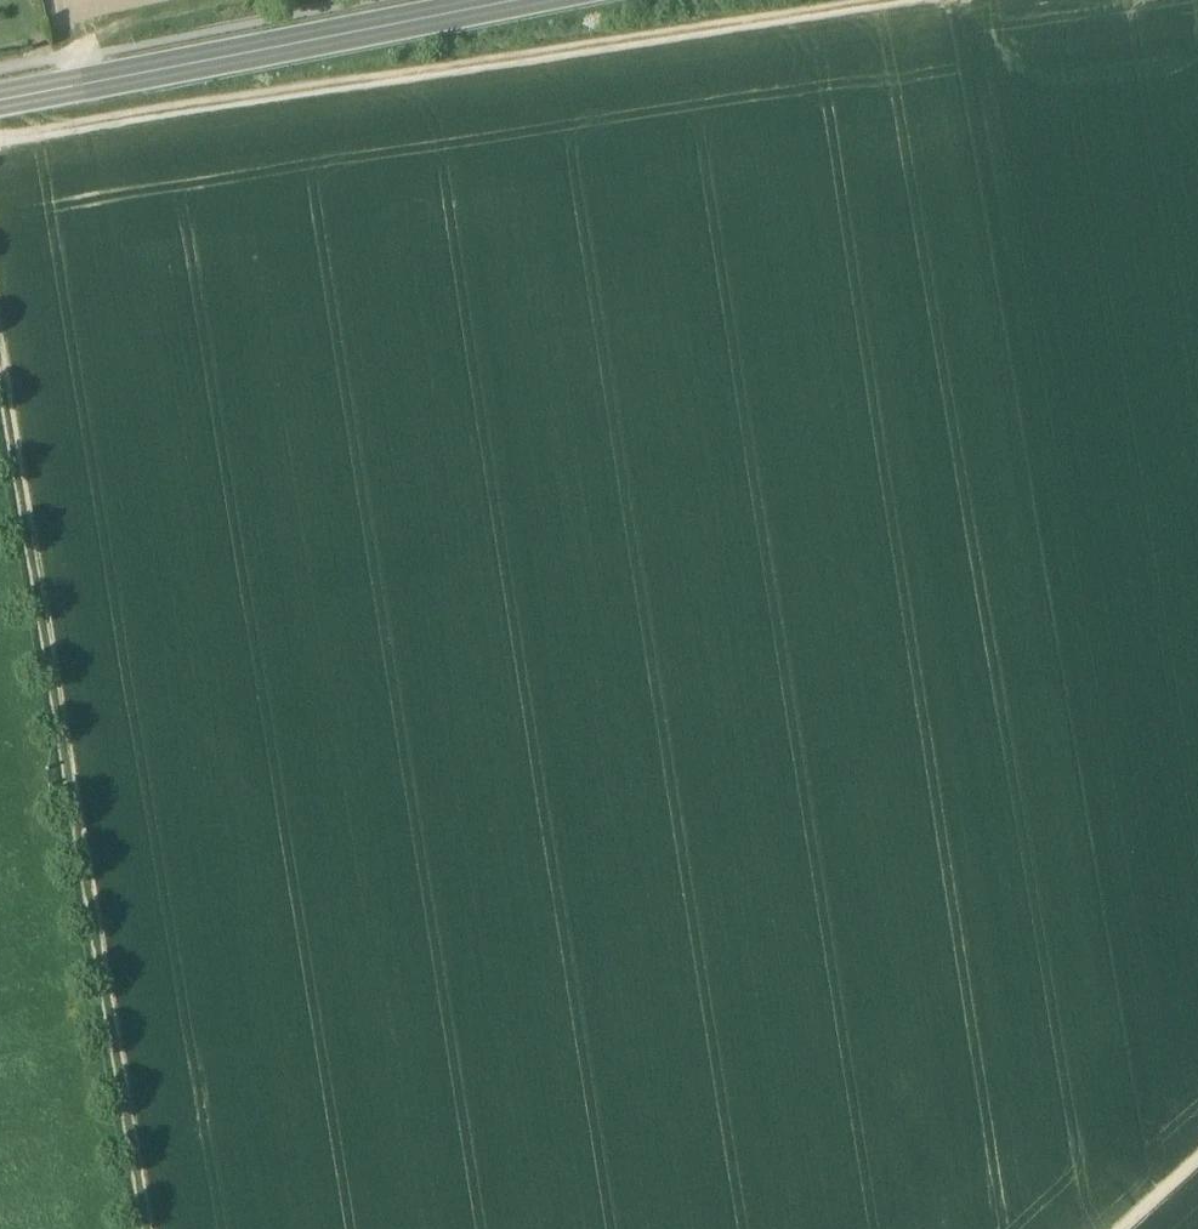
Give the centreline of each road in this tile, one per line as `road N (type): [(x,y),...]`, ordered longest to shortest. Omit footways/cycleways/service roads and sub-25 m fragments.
road 1 (track): [(0,137),(886,0)]
road 2 (track): [(143,1228),(0,385)]
road 3 (secondary): [(0,100),(528,0)]
road 4 (track): [(70,60),(85,39),(214,0)]

